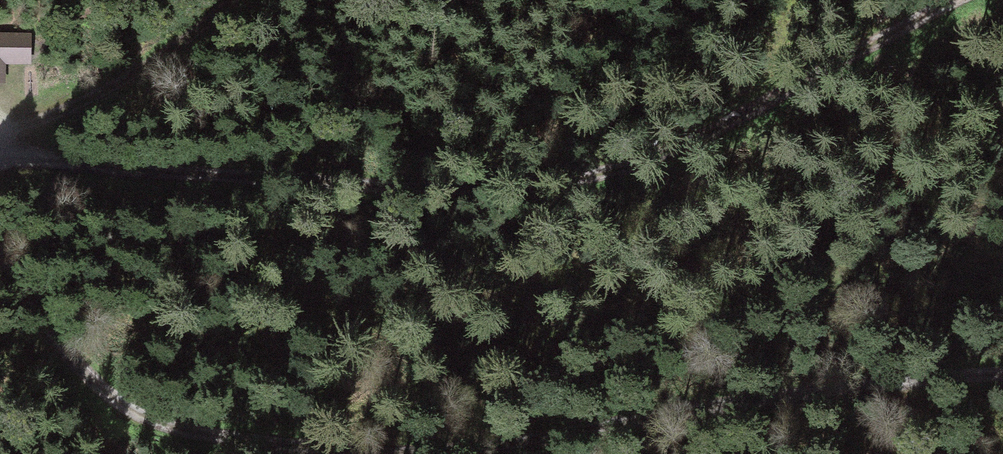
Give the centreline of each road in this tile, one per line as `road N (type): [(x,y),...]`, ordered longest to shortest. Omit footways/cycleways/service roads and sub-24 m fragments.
road 1 (track): [(948,0),(707,134),(623,166),(402,191),(0,155)]
road 2 (track): [(405,453),(466,453),(667,416),(1002,379)]
road 3 (track): [(0,249),(85,369),(134,414),(385,453)]
road 4 (track): [(0,134),(63,110),(168,48),(229,0)]

